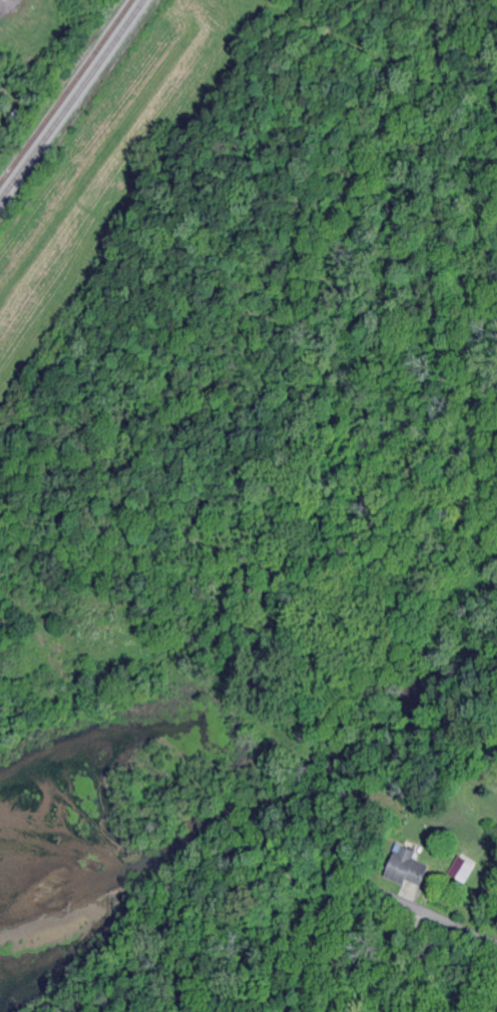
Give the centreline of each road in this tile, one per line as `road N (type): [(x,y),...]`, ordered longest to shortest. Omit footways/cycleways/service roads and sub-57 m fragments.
road 1 (residential): [(125,1011),(380,894),(496,947)]

